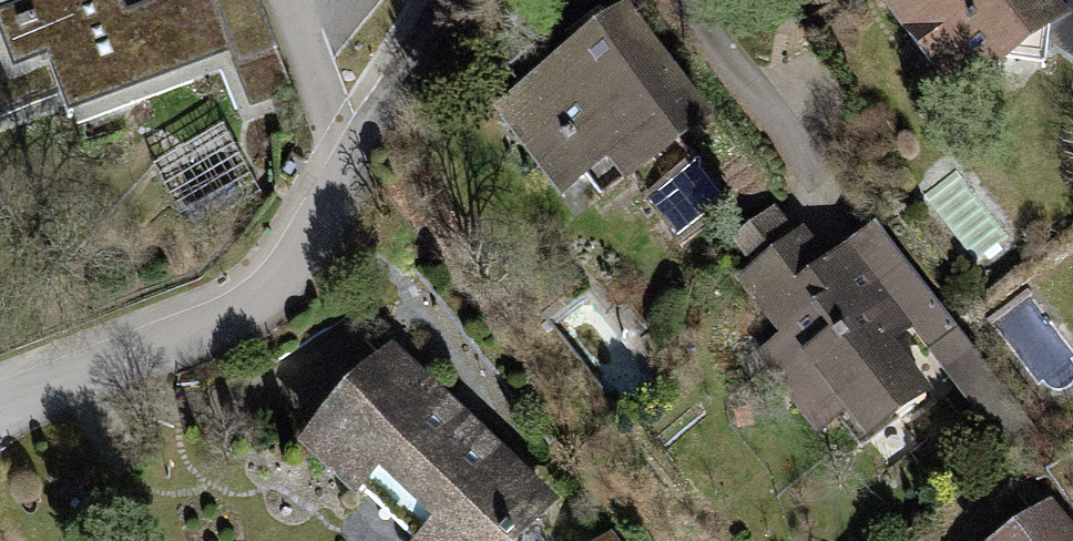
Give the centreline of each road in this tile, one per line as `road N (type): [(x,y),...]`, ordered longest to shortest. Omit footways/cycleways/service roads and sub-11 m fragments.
road 1 (residential): [(0,405),(249,299),(295,250),(346,161)]
road 2 (residential): [(682,0),(809,168)]
road 3 (residential): [(346,161),(465,0)]
road 4 (residential): [(346,161),(287,0)]

